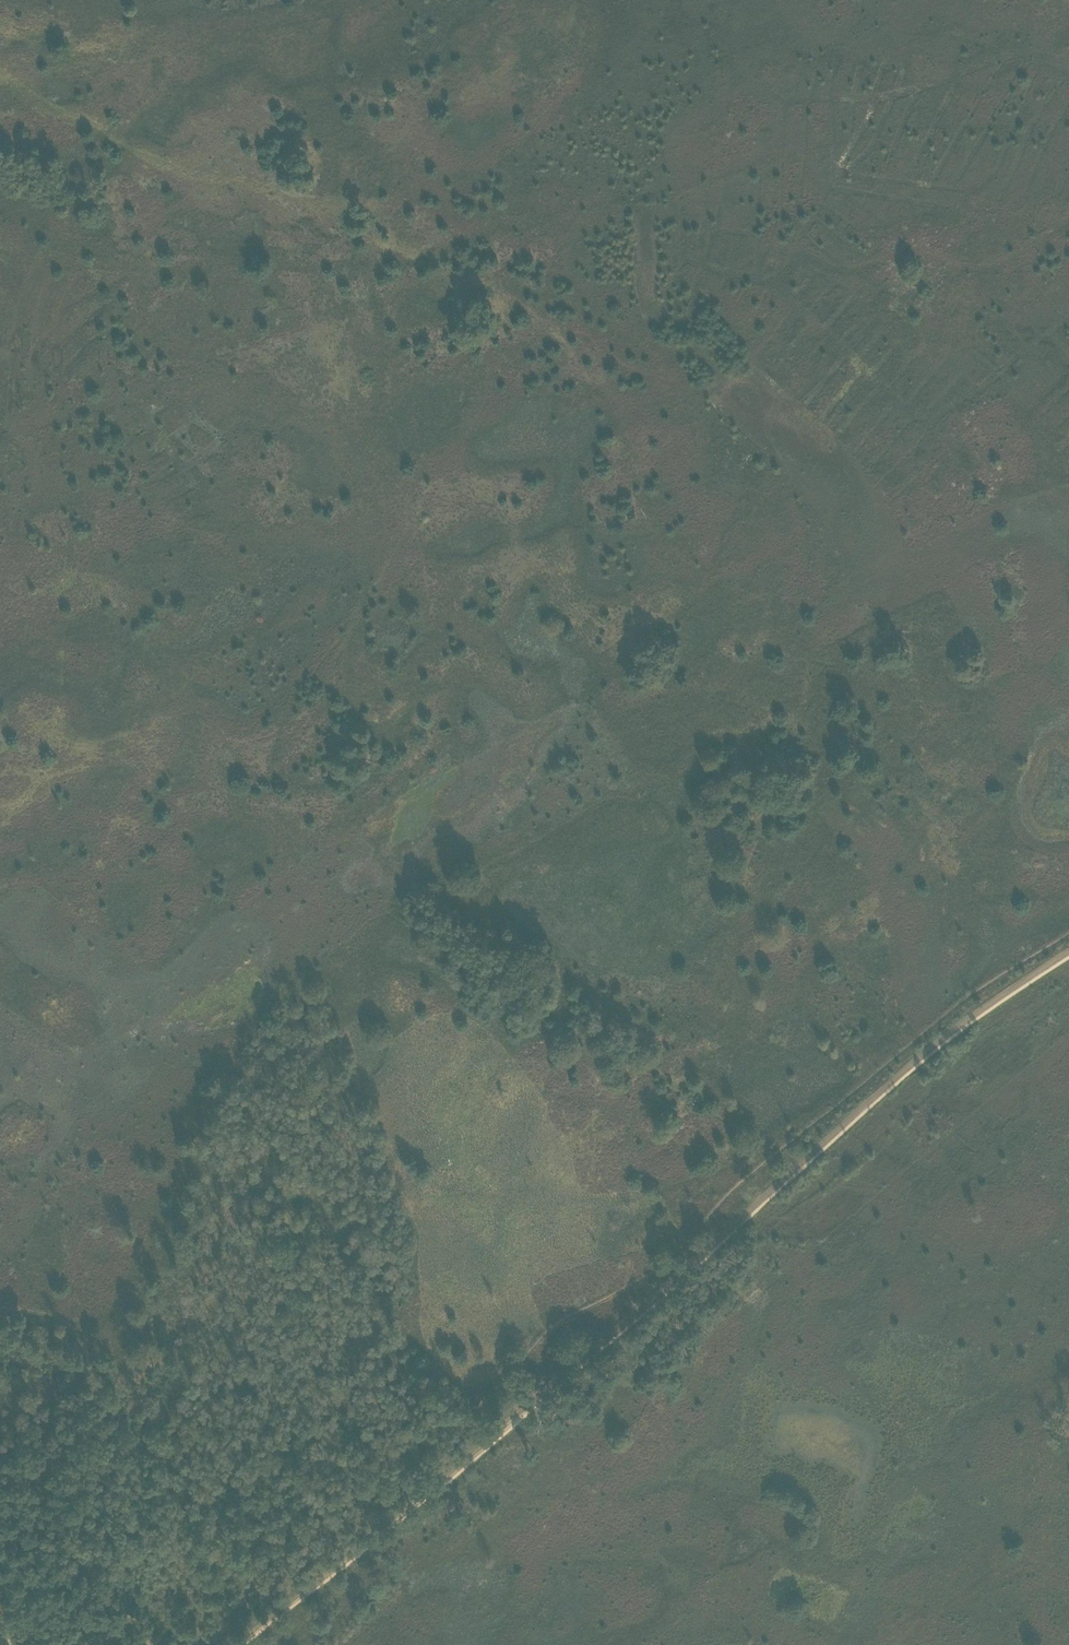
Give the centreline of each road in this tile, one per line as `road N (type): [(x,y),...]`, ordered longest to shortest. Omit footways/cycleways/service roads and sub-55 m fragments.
road 1 (track): [(244,1644),(954,1030),(1068,951)]
road 2 (track): [(146,1644),(53,1516),(96,1411),(88,1345),(60,1321),(0,1308)]

